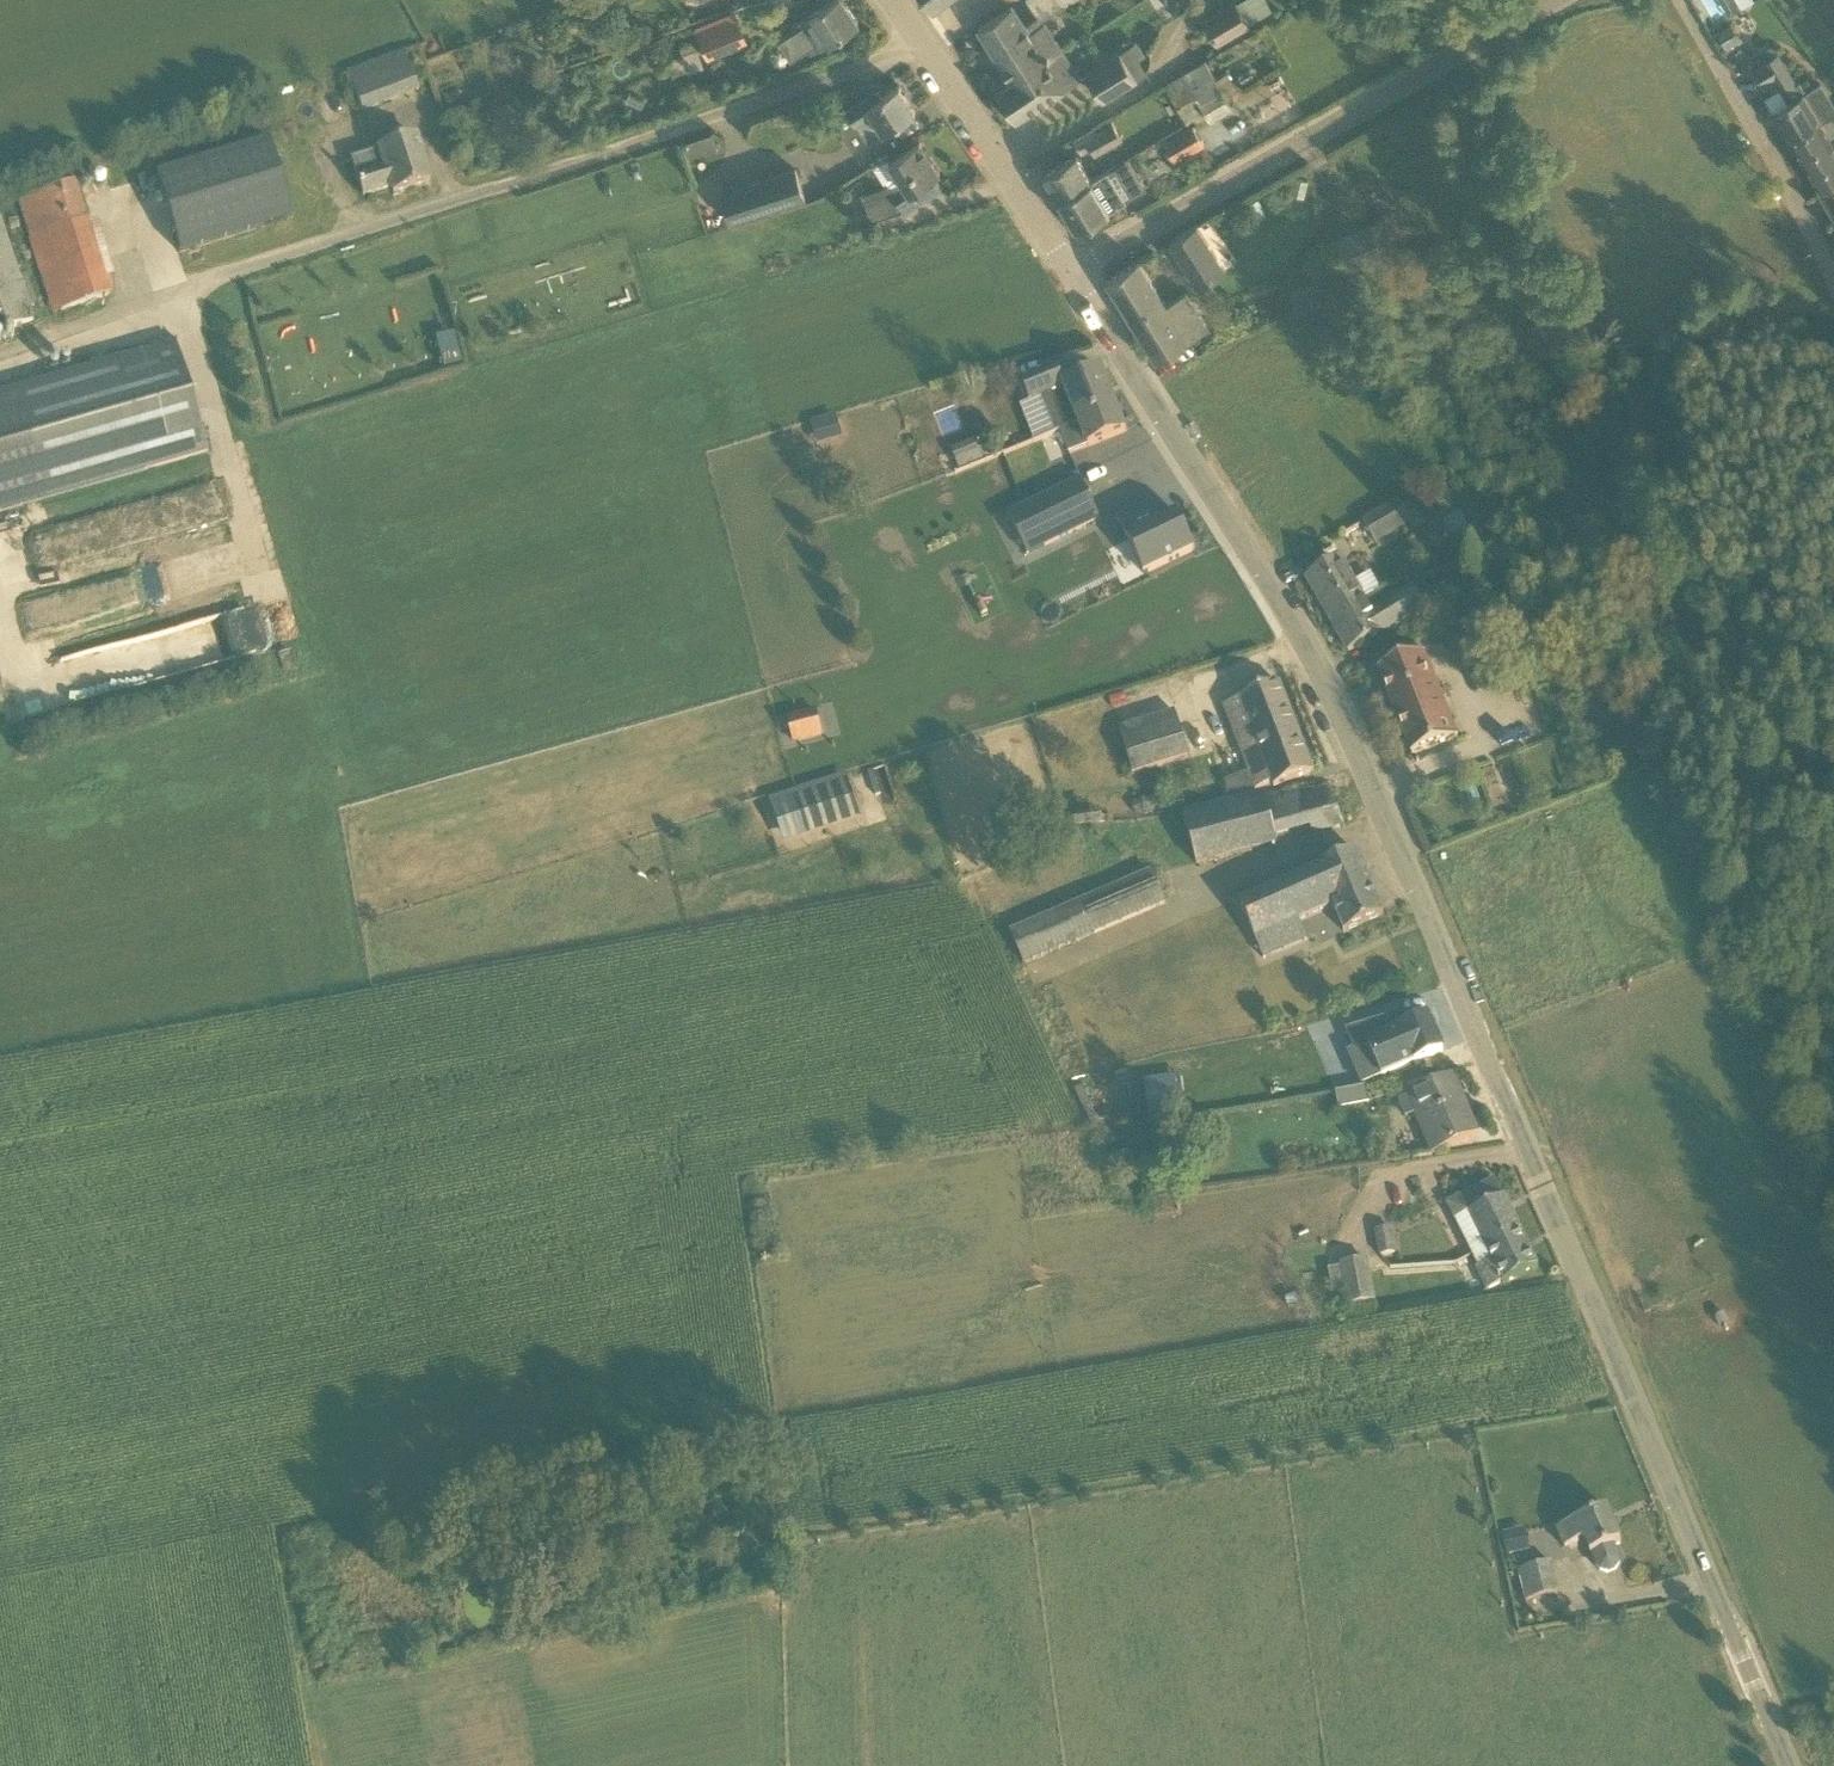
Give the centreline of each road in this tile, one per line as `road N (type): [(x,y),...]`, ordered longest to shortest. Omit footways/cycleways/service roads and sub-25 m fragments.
road 1 (tertiary): [(1790,1765),(1337,697),(1075,267)]
road 2 (residential): [(0,358),(396,212),(924,47)]
road 3 (tertiary): [(1075,267),(1551,0)]
road 4 (unclassified): [(1833,267),(1681,0)]
road 5 (residential): [(1075,267),(924,47)]

